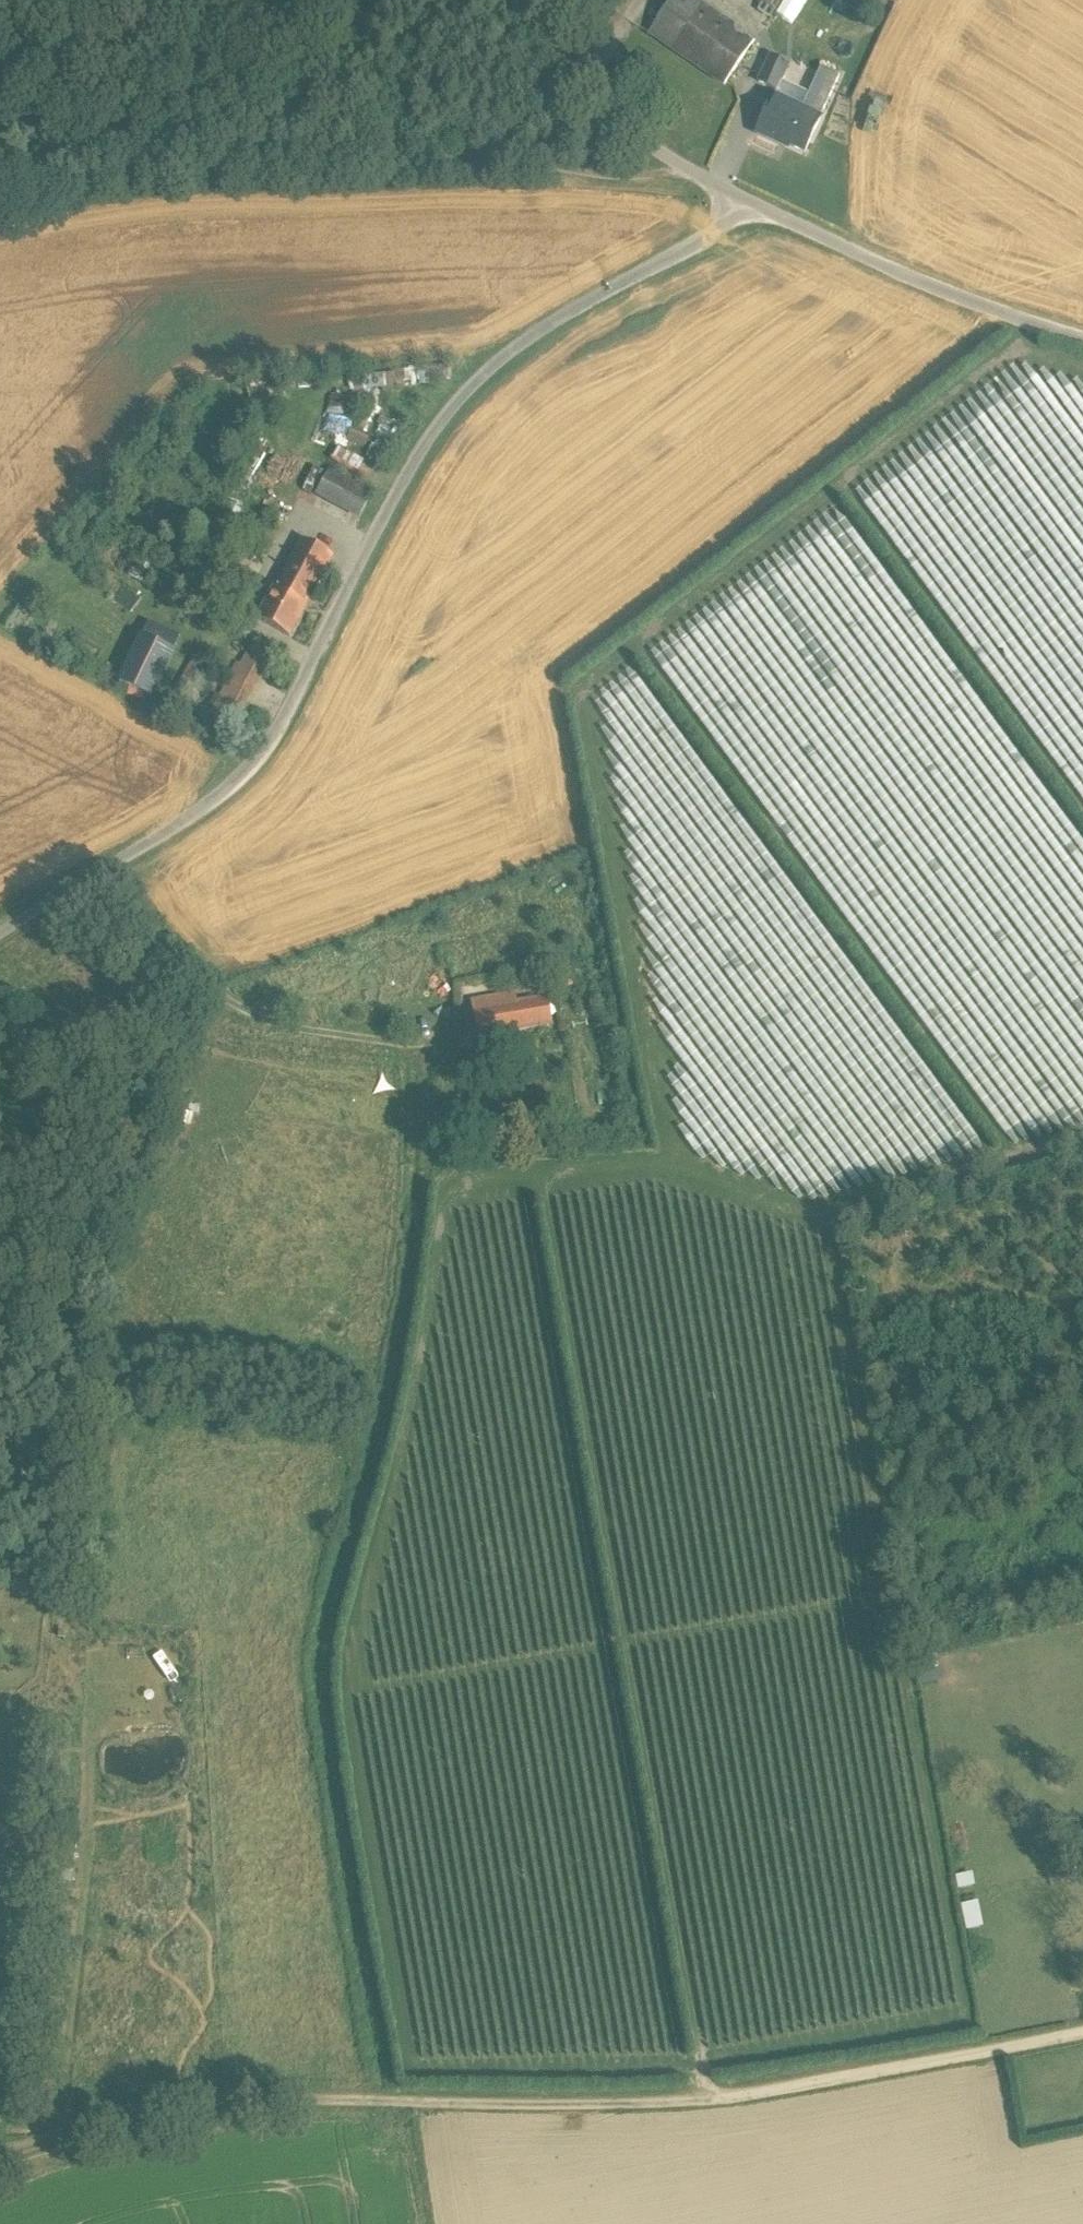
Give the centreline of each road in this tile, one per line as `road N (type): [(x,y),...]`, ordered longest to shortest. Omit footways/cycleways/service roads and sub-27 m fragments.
road 1 (track): [(393,2110),(325,1670),(399,1345),(431,1054),(268,1022),(69,900)]
road 2 (track): [(0,2172),(258,2108),(589,2112),(742,2102),(1082,2040)]
road 3 (unclassified): [(0,945),(232,794),(292,730),(419,462),(471,389),(531,335),(745,208)]
road 4 (track): [(0,71),(66,76),(507,166),(695,181)]
road 5 (unclassified): [(1082,347),(965,313),(745,208)]
road 6 (unclassified): [(745,208),(695,181),(520,0)]

